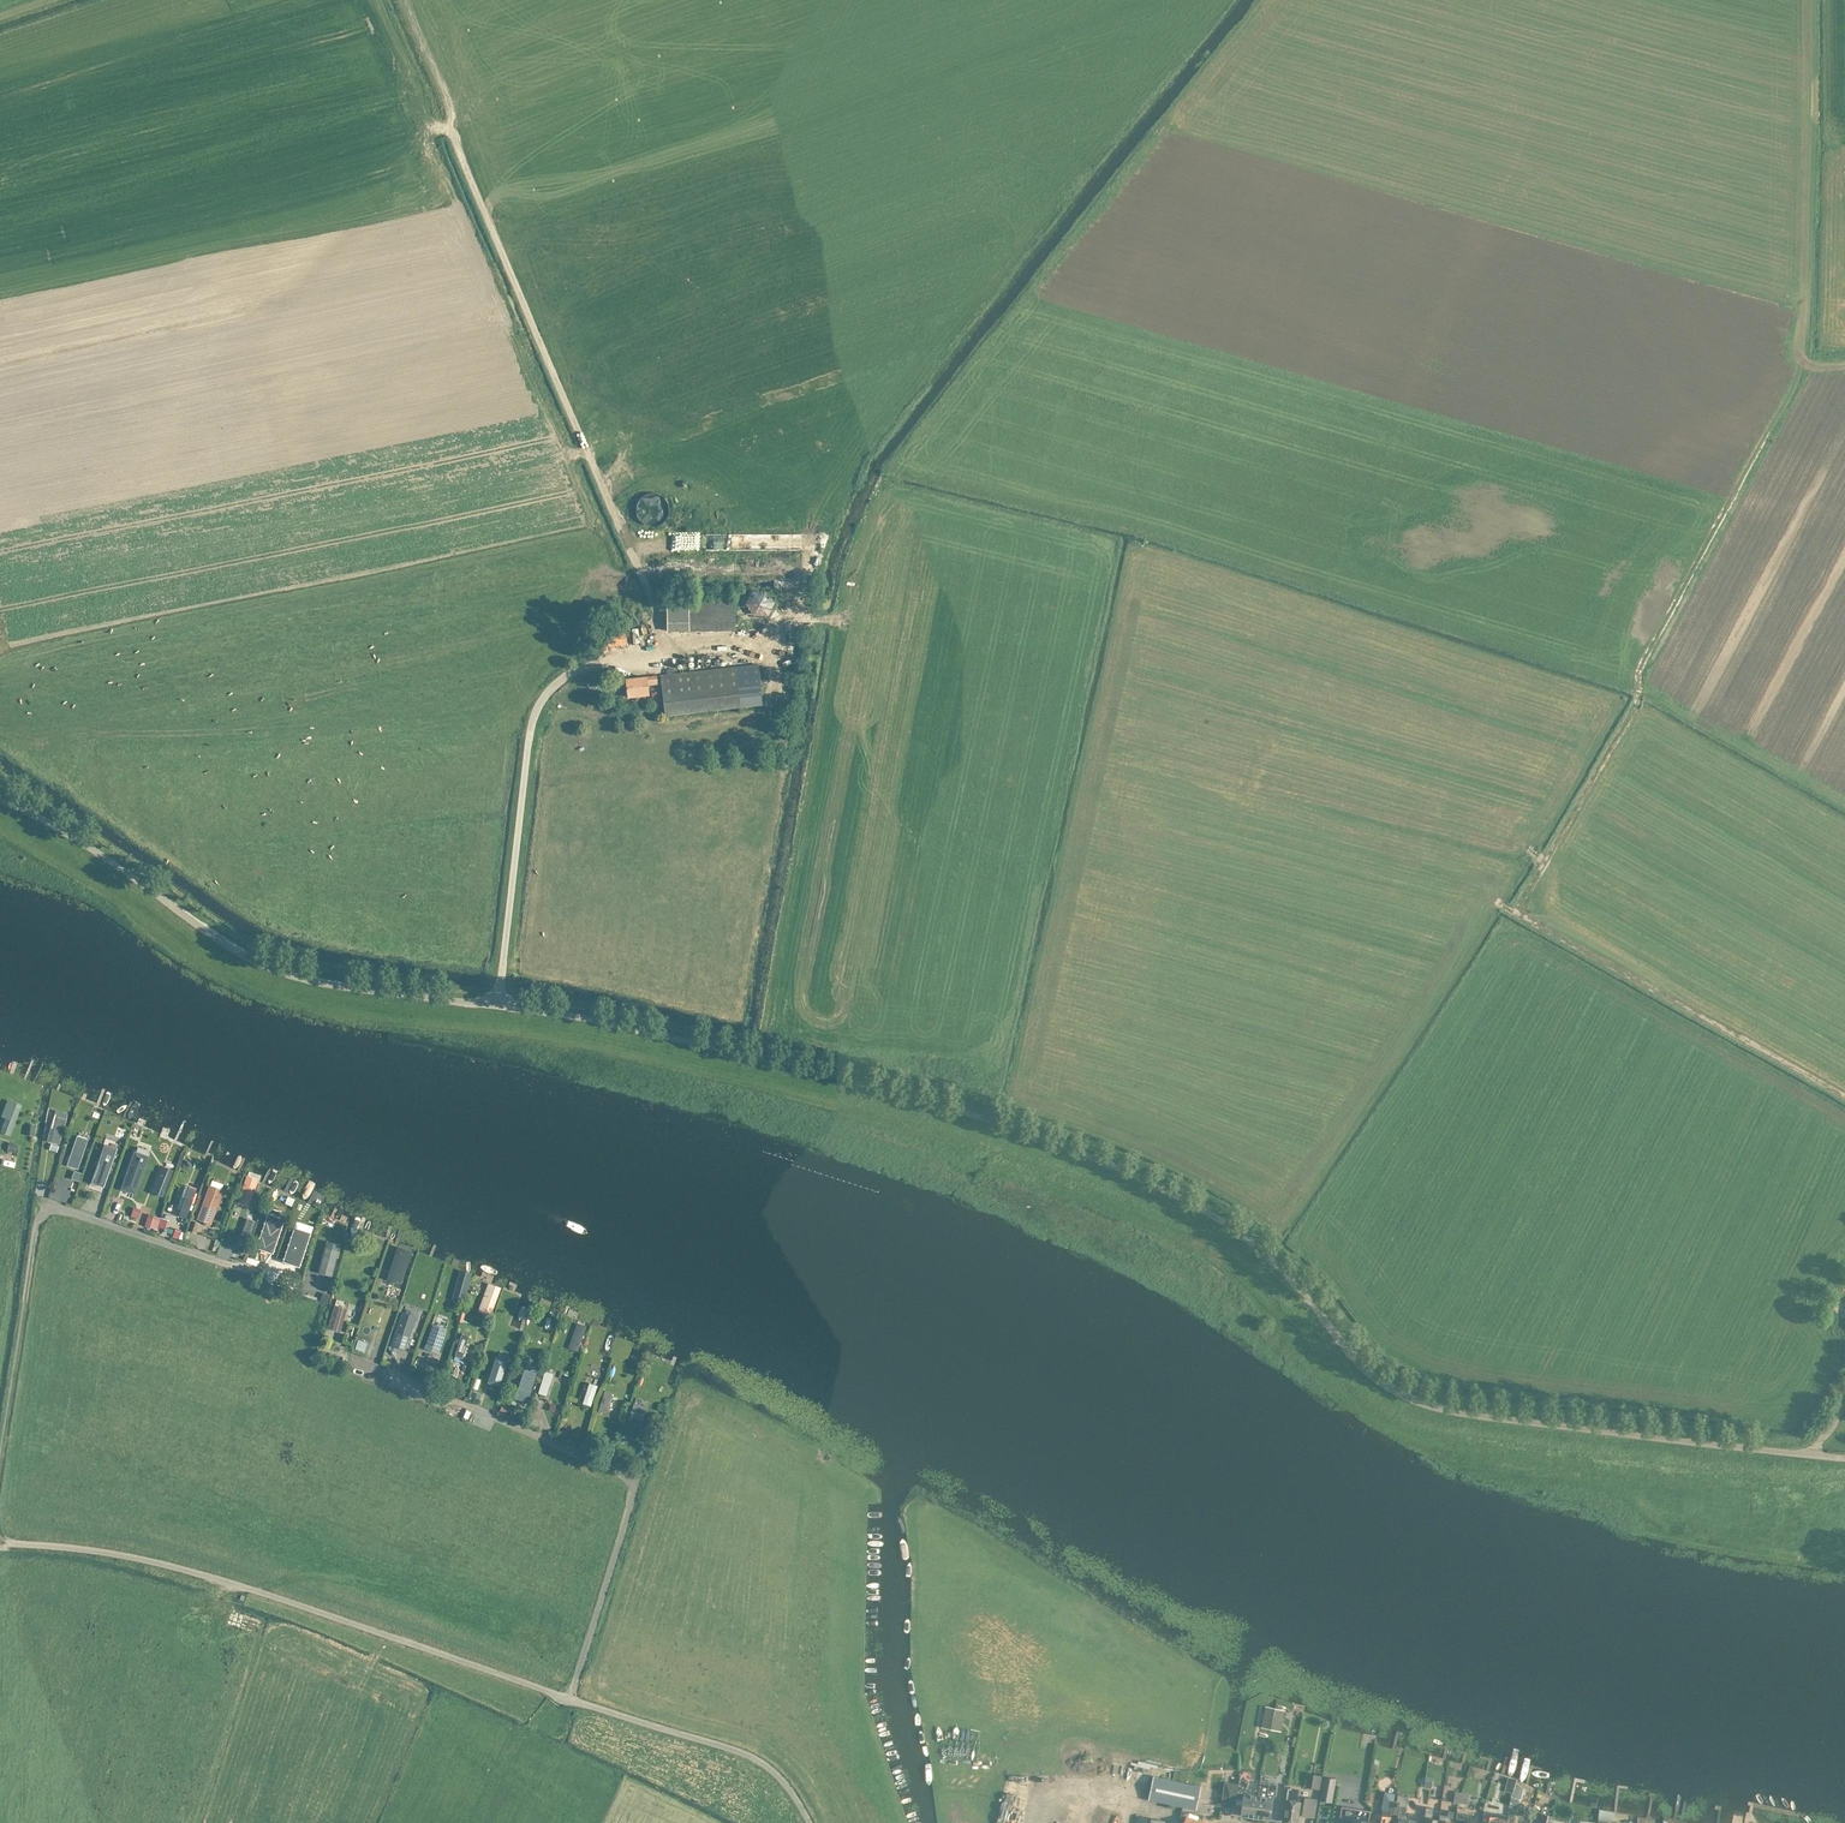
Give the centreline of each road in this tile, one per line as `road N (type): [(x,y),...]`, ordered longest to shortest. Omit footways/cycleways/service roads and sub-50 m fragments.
road 1 (unclassified): [(0,799),(281,972),(590,1019),(918,1095),(1087,1152),(1251,1238),(1359,1361),(1430,1402),(1844,1454)]
road 2 (unclassified): [(808,1822),(779,1778),(743,1754),(185,1570),(86,1549),(0,1543)]
road 3 (track): [(568,1699),(632,1480),(354,1363)]
road 4 (track): [(0,1465),(43,1210),(59,1208),(236,1266)]

